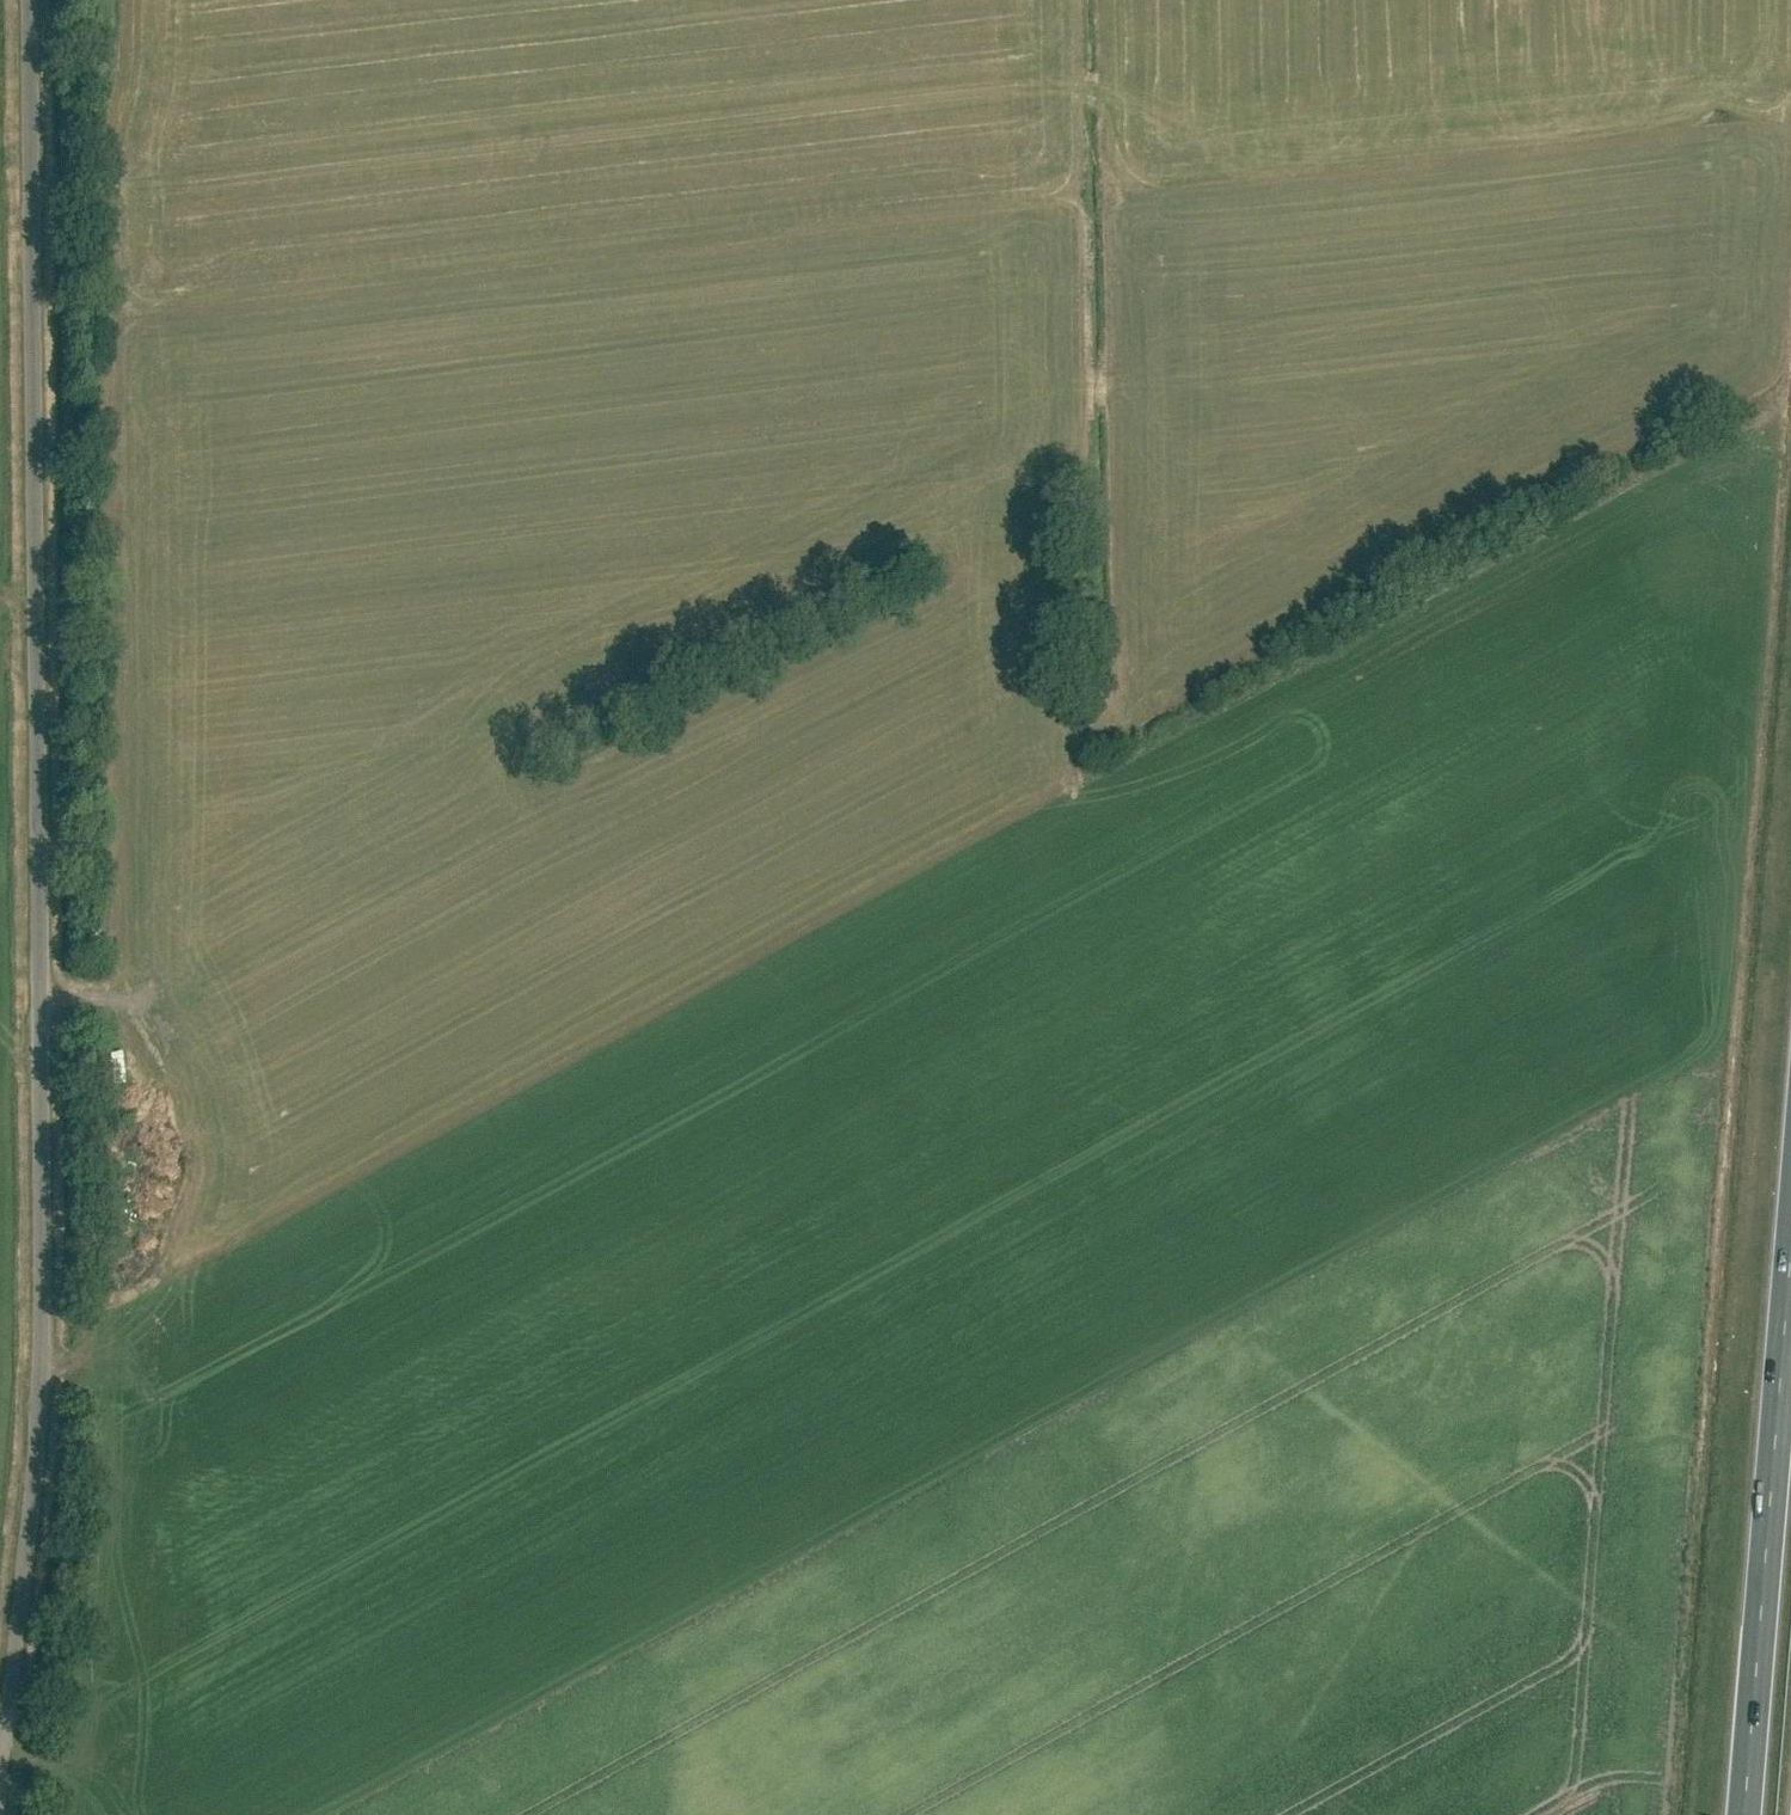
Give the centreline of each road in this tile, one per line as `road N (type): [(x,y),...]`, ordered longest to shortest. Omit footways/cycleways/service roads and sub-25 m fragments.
road 1 (unclassified): [(0,1769),(41,1341),(28,0)]
road 2 (trunk): [(1790,1247),(1744,1814)]

